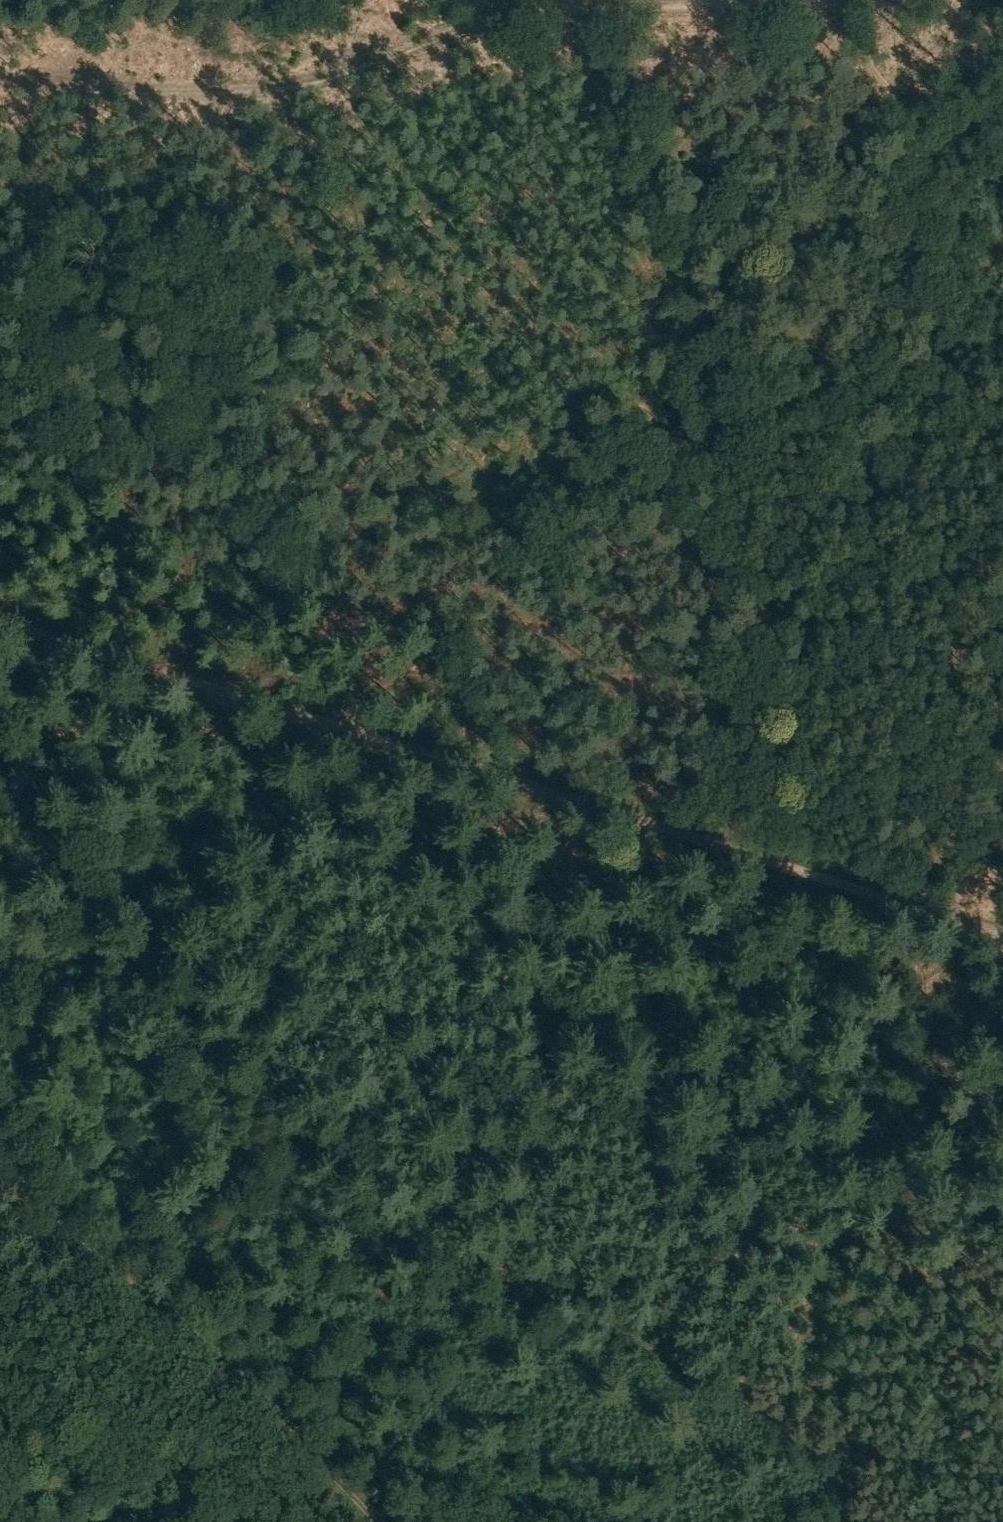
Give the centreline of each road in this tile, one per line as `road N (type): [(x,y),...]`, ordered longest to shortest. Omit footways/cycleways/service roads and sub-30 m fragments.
road 1 (track): [(1002,943),(0,633)]
road 2 (track): [(0,105),(254,112),(495,28),(853,0)]
road 3 (track): [(359,1521),(0,1160)]

